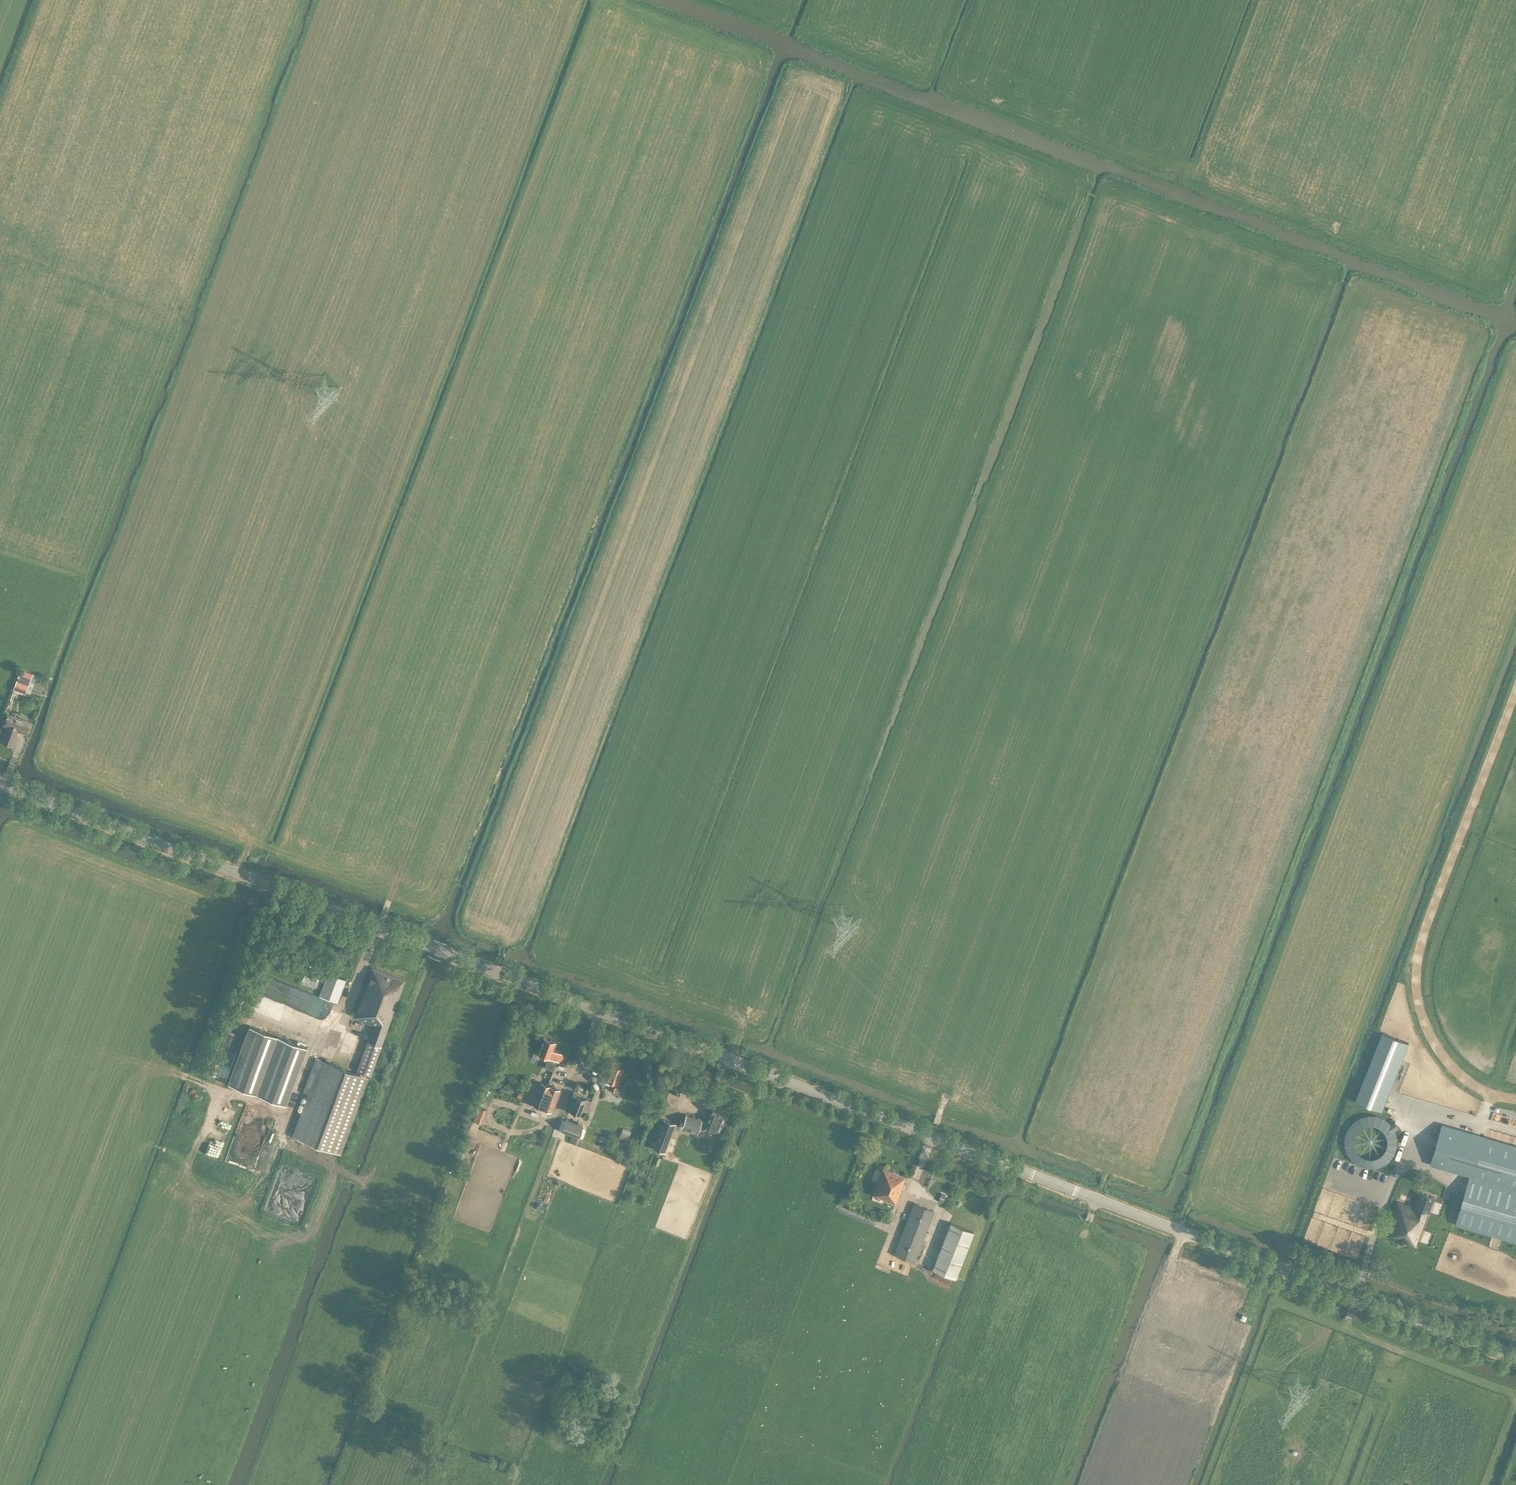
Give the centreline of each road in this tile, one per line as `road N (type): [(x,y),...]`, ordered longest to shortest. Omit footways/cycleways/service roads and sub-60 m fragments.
road 1 (tertiary): [(1515,1360),(0,786)]

